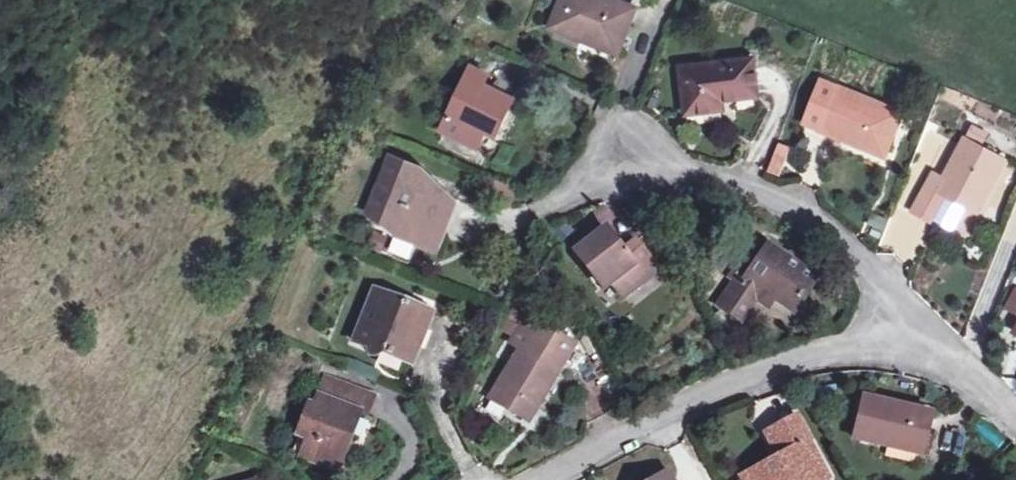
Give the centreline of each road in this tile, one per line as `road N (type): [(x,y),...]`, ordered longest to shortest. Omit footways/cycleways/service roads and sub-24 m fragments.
road 1 (residential): [(548,204),(628,151),(726,183),(838,237),(904,321)]
road 2 (residential): [(534,479),(737,382),(904,321)]
road 3 (residential): [(904,321),(1015,412)]

